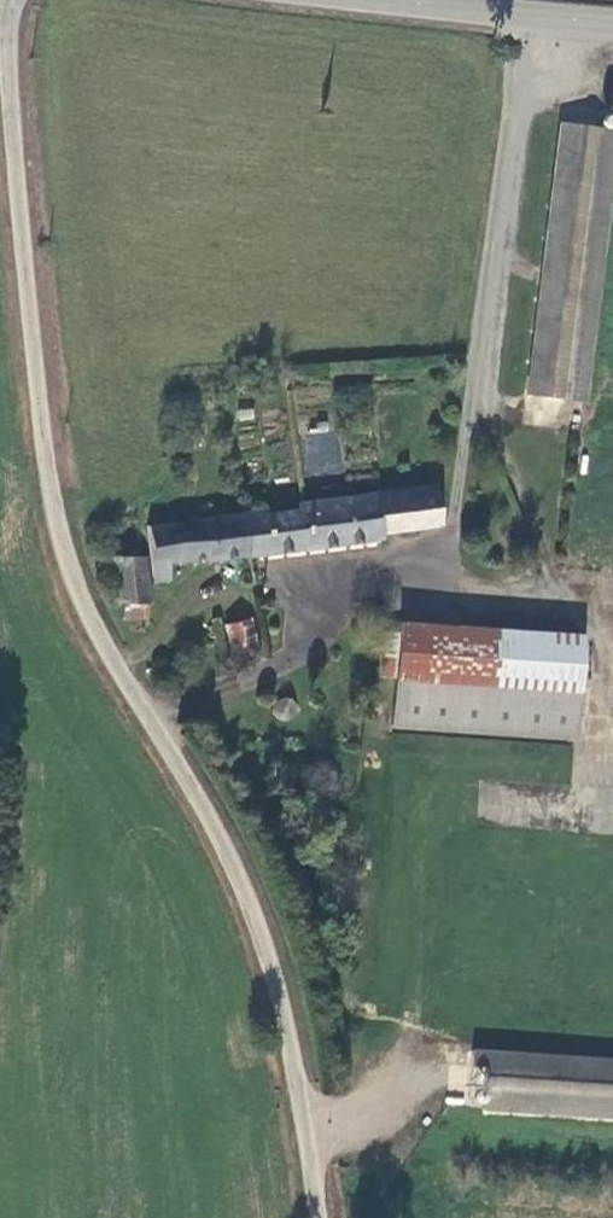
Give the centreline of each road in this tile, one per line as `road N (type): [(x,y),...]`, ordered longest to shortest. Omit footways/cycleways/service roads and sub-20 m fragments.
road 1 (unclassified): [(5,0),(21,226),(59,529),(95,628),(217,833),(262,942),(318,1217)]
road 2 (track): [(476,807),(453,810),(426,837),(410,1037)]
road 3 (tertiary): [(385,0),(612,22)]

